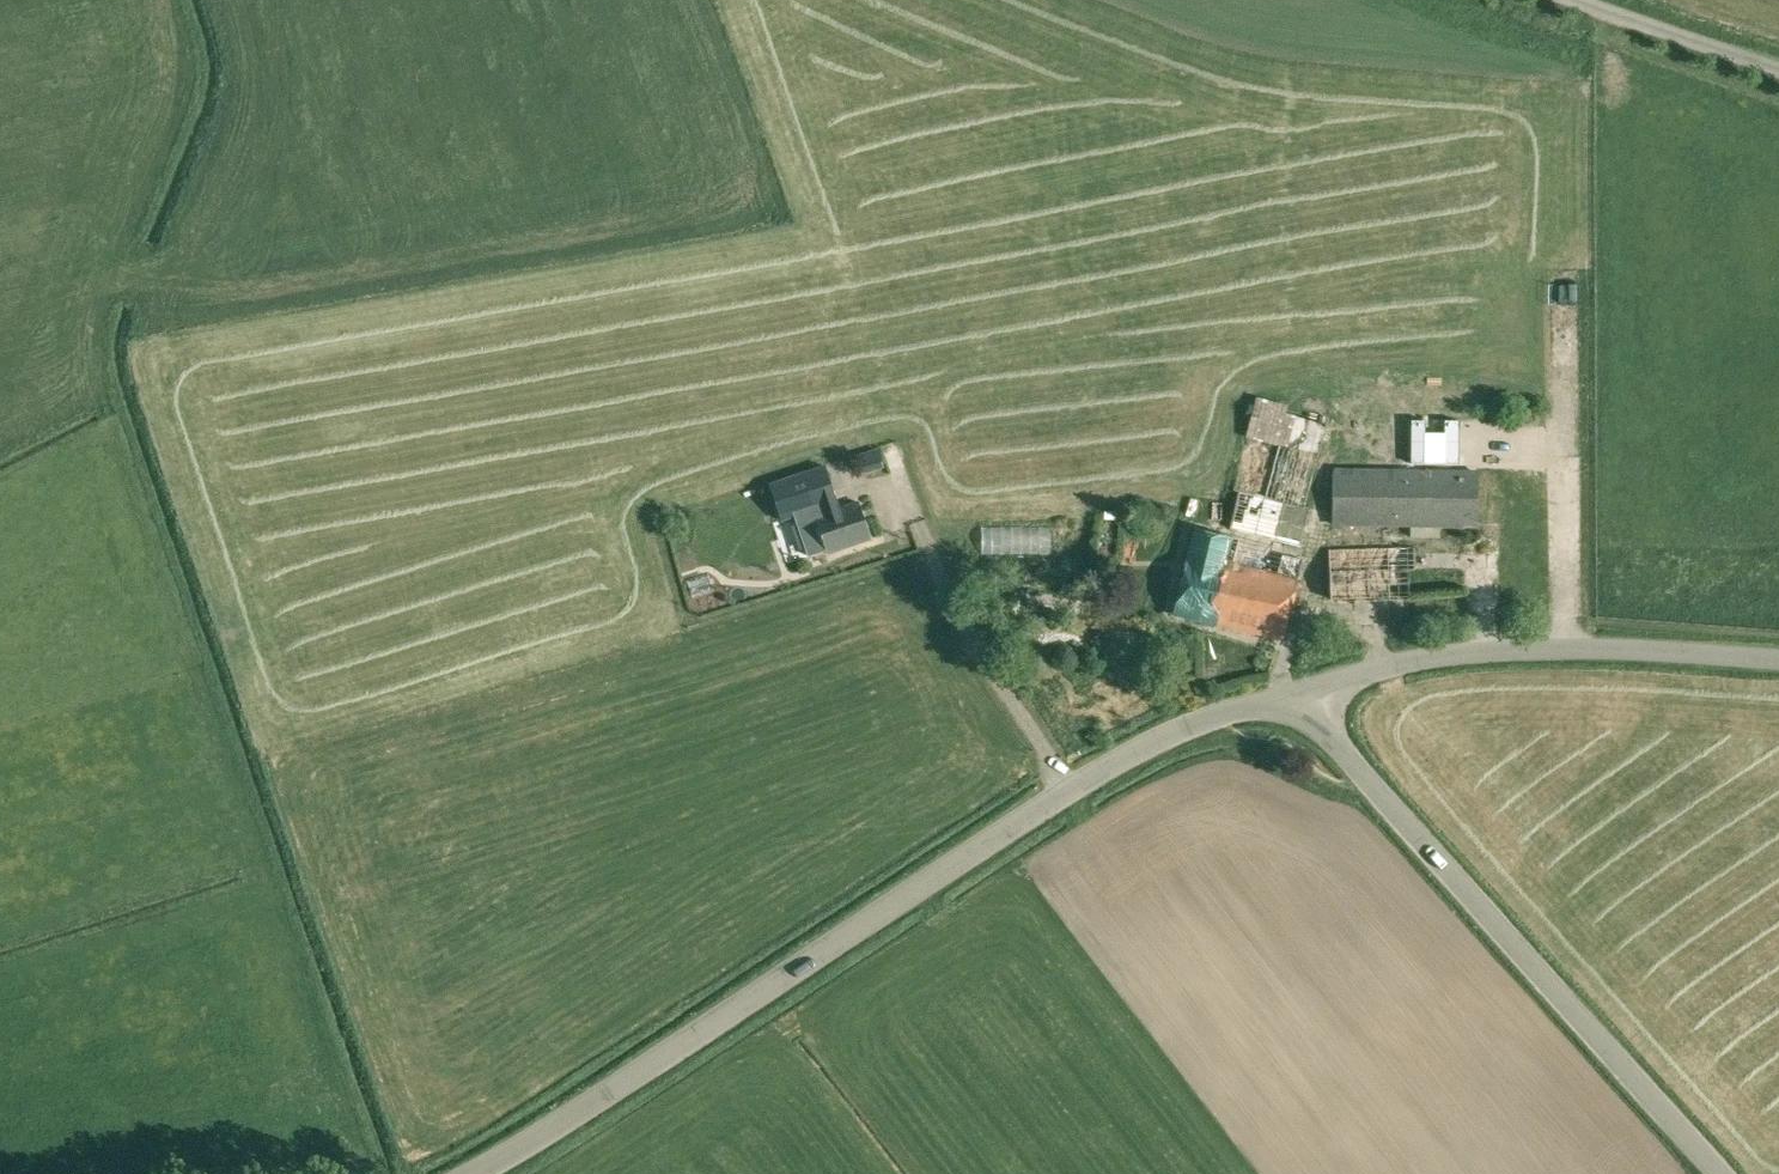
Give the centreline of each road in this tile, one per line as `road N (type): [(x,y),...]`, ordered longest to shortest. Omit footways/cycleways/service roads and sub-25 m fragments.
road 1 (unclassified): [(471,1173),(518,1151),(1068,788),(1204,719),(1292,695)]
road 2 (unclassified): [(1717,1173),(1292,695)]
road 3 (unclassified): [(1292,695),(1398,664),(1485,654),(1591,649),(1778,662)]
road 4 (unclassified): [(1778,69),(1576,0)]

